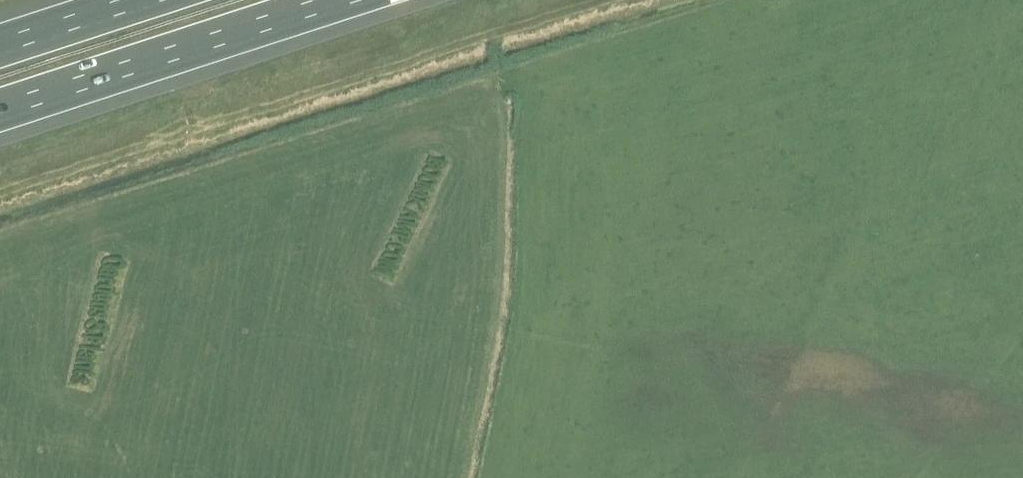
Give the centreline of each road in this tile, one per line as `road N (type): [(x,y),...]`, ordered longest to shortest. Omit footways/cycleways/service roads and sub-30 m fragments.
road 1 (motorway): [(0,110),(338,0)]
road 2 (motorway): [(143,0),(0,47)]

